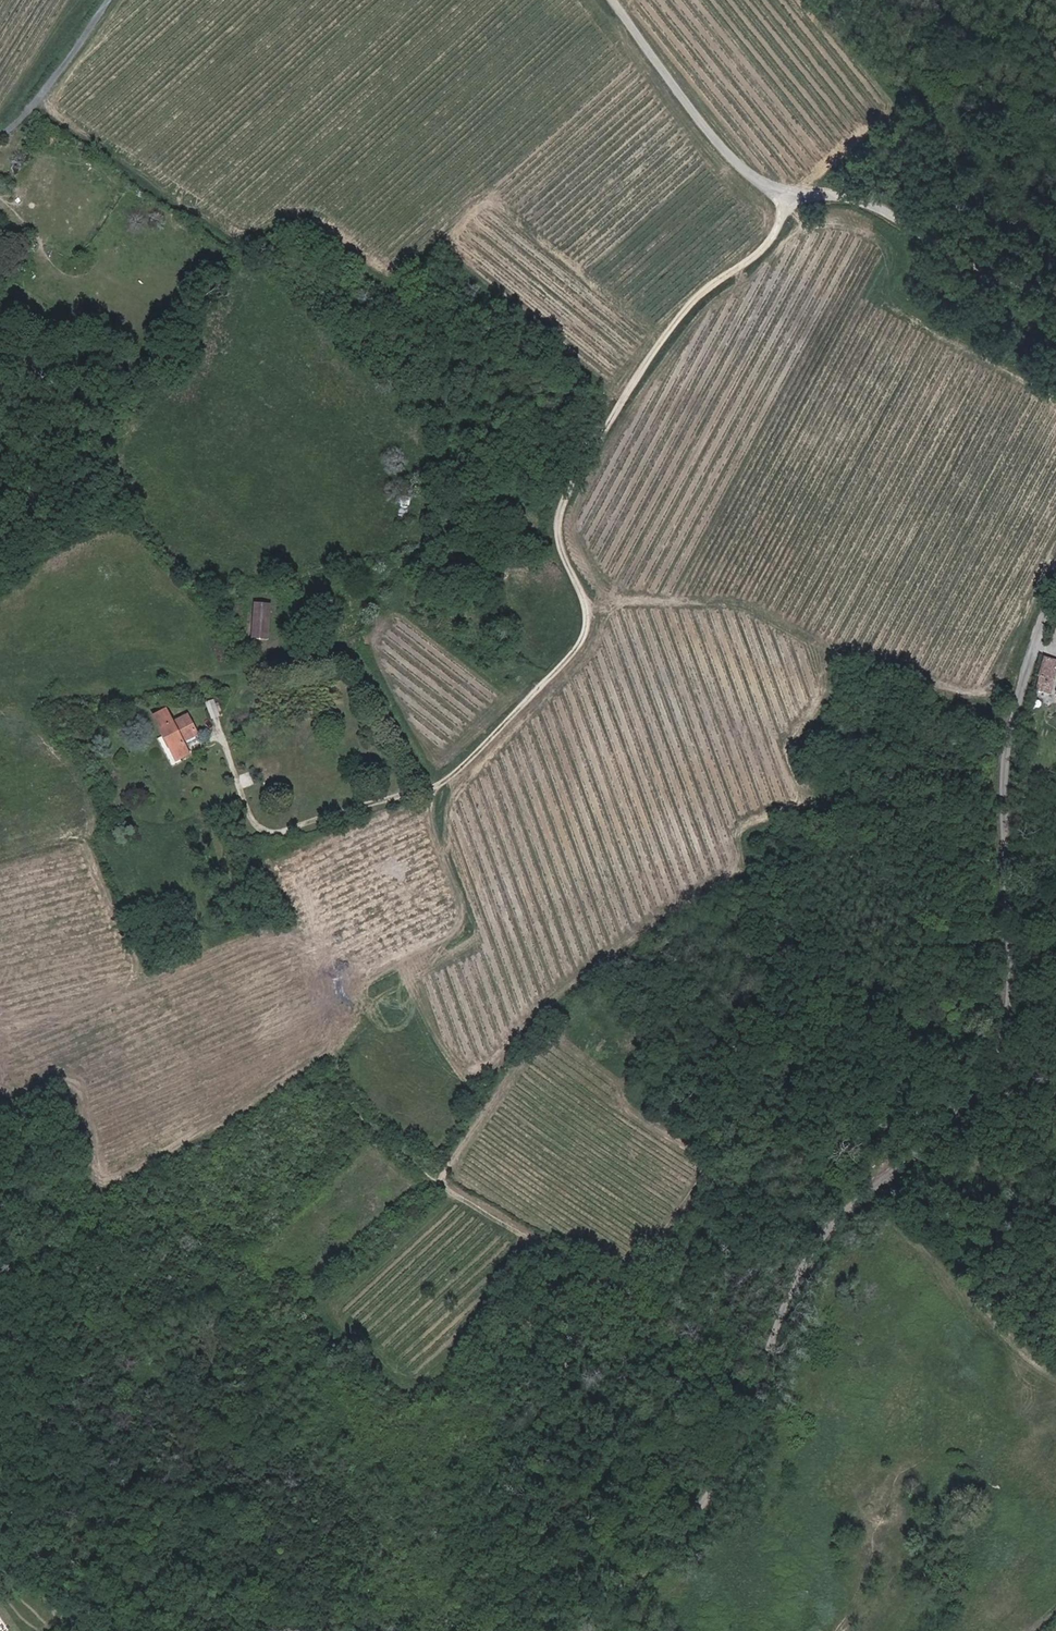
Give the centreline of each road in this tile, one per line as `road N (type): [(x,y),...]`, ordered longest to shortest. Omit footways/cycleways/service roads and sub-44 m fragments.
road 1 (unclassified): [(600,1630),(836,1227),(877,1184),(925,1156),(966,1099),(1012,993),(1011,738),(1055,611)]
road 2 (unclassified): [(1055,295),(882,207),(789,195),(751,174),(610,0)]
road 3 (track): [(109,0),(9,149),(0,149)]

